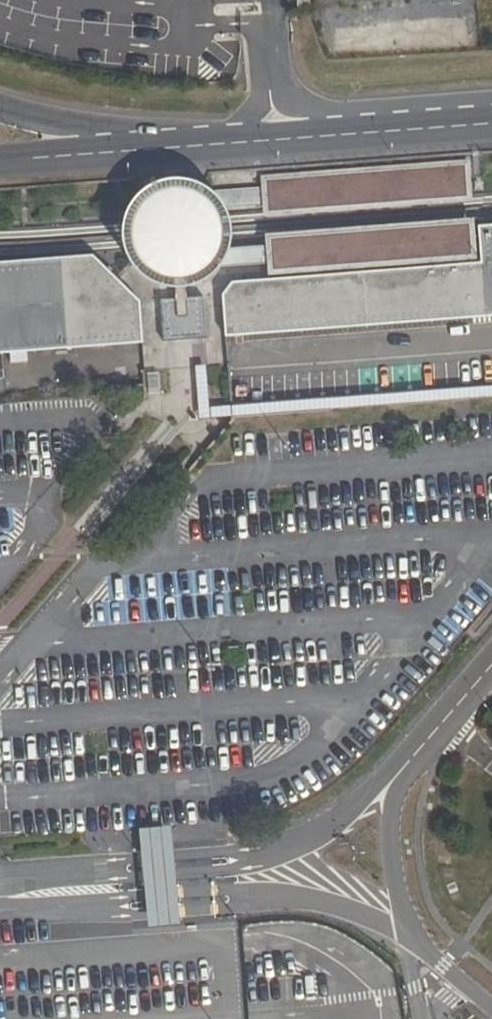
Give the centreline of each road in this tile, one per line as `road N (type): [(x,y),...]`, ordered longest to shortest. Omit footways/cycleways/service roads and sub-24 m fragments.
road 1 (unclassified): [(0,908),(300,893),(394,925),(412,940)]
road 2 (unclassified): [(396,778),(340,825),(284,855),(0,885)]
road 3 (secondary): [(491,121),(138,149)]
road 4 (unclassified): [(396,778),(396,886),(412,940)]
road 5 (unclassified): [(491,670),(396,778)]
road 6 (secondary): [(138,149),(0,110)]
road 7 (secondary): [(138,149),(0,160)]

